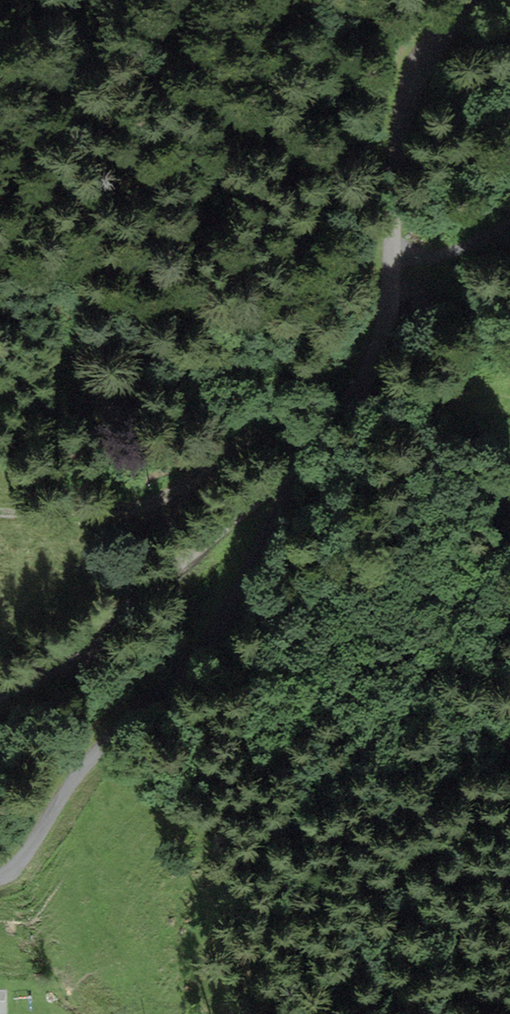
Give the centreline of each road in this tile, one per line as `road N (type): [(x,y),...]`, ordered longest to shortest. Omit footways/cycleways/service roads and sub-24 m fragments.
road 1 (unclassified): [(487,0),(432,51),(408,99),(385,309),(351,398),(253,505),(0,691)]
road 2 (track): [(330,422),(264,431),(147,503),(74,513),(0,510)]

